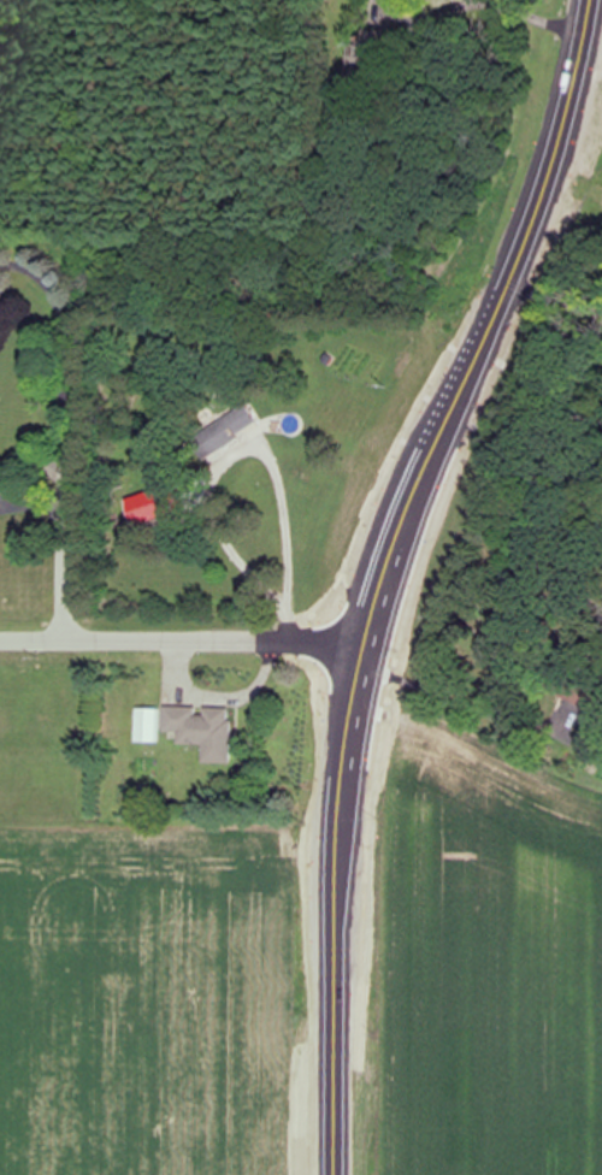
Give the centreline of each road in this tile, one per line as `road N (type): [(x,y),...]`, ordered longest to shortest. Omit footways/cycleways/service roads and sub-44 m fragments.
road 1 (primary): [(337,1174),(336,893),(359,642),(553,143),(586,0)]
road 2 (residential): [(359,642),(0,639)]
road 3 (residential): [(69,639),(70,324)]

